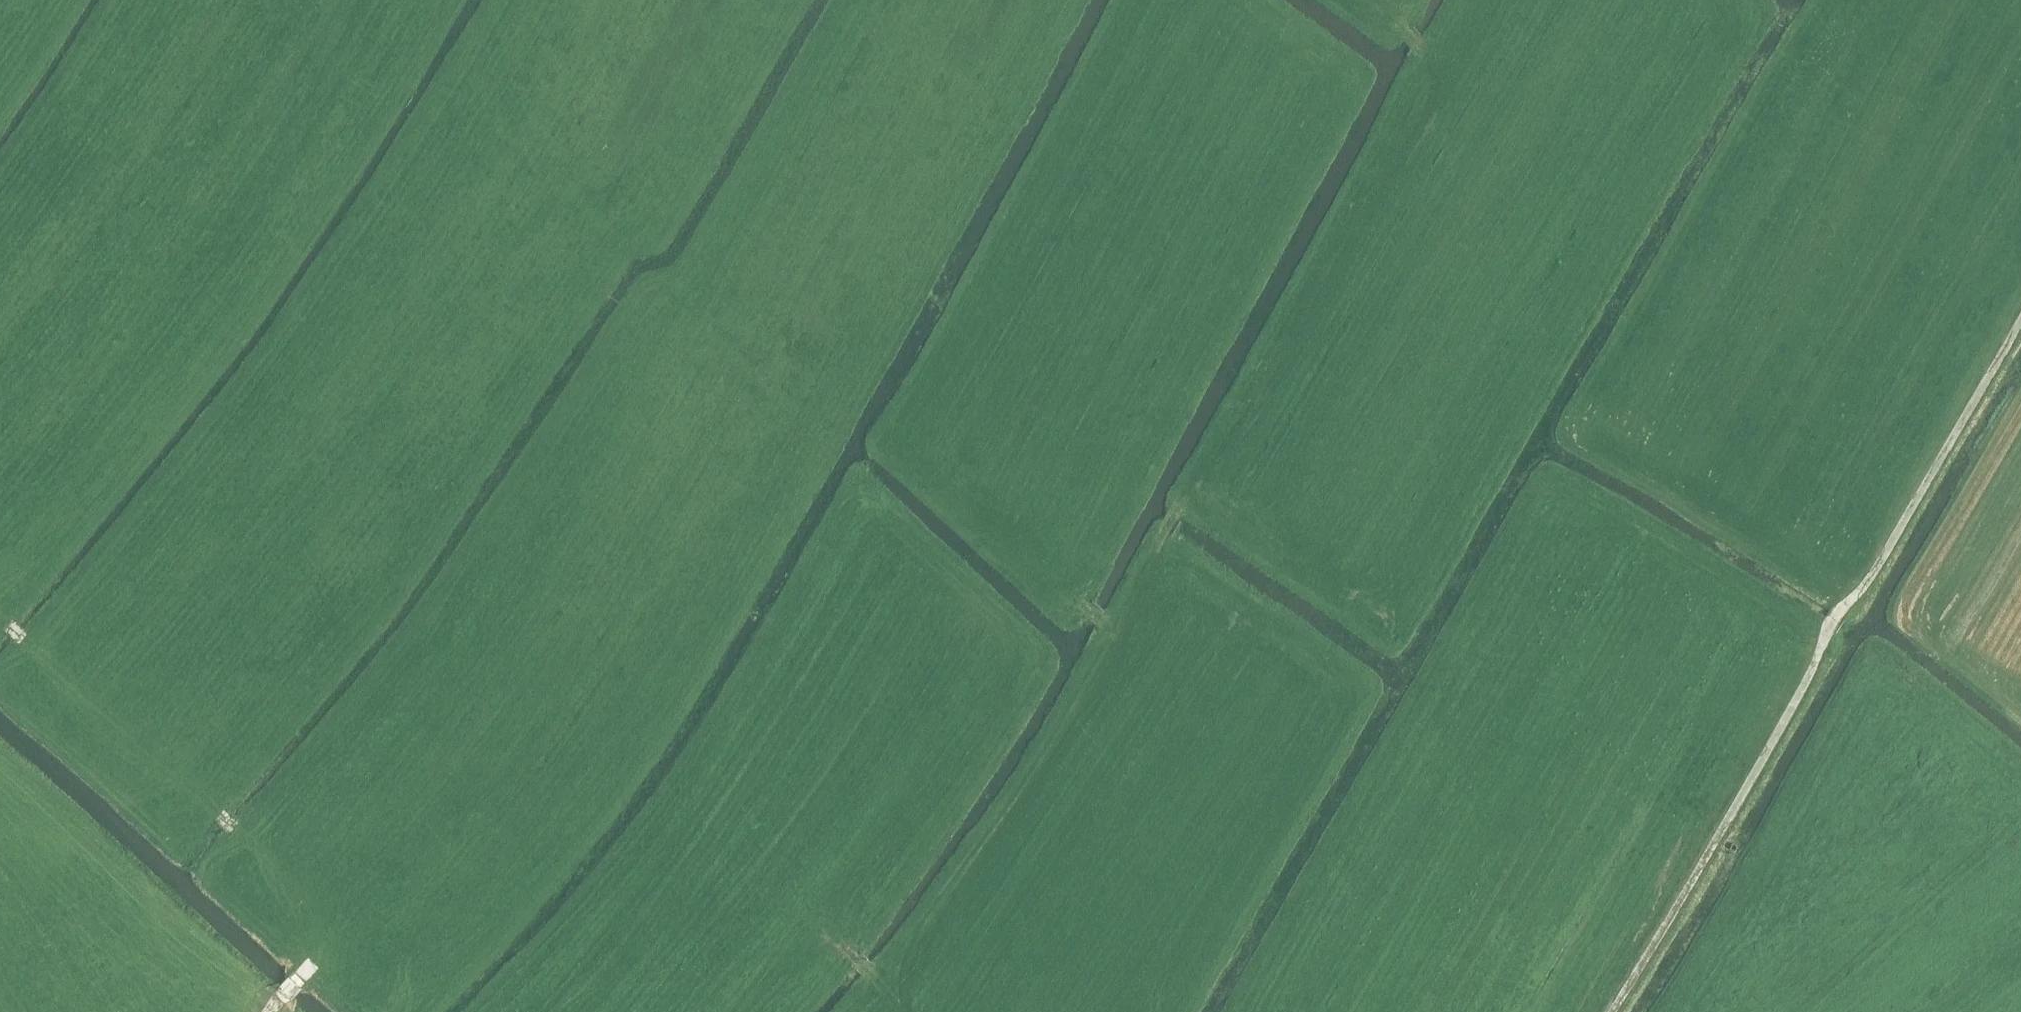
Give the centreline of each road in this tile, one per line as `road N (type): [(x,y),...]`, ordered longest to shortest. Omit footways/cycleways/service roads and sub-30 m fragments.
road 1 (track): [(1609,1011),(2020,317)]
road 2 (track): [(270,1011),(323,959),(240,827),(0,614)]

